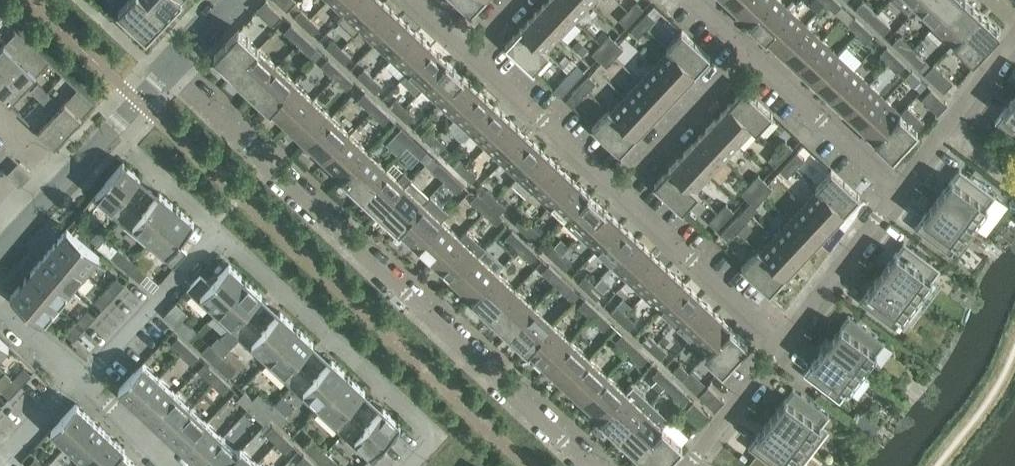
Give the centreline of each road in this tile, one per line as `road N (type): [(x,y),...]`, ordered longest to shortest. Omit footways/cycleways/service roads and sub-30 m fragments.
road 1 (residential): [(598,465),(167,73)]
road 2 (residential): [(410,465),(437,437),(220,232)]
road 3 (residential): [(0,254),(167,73)]
road 4 (residential): [(784,342),(617,186)]
road 5 (residential): [(906,189),(744,44)]
road 6 (residential): [(220,232),(79,383)]
road 7 (residential): [(617,186),(470,49)]
road 8 (residential): [(784,342),(906,189)]
road 9 (residential): [(617,186),(744,44)]
road 10 (residential): [(906,189),(1014,45)]
road 11 (residential): [(692,465),(784,342)]
road 12 (residential): [(169,465),(79,383)]

